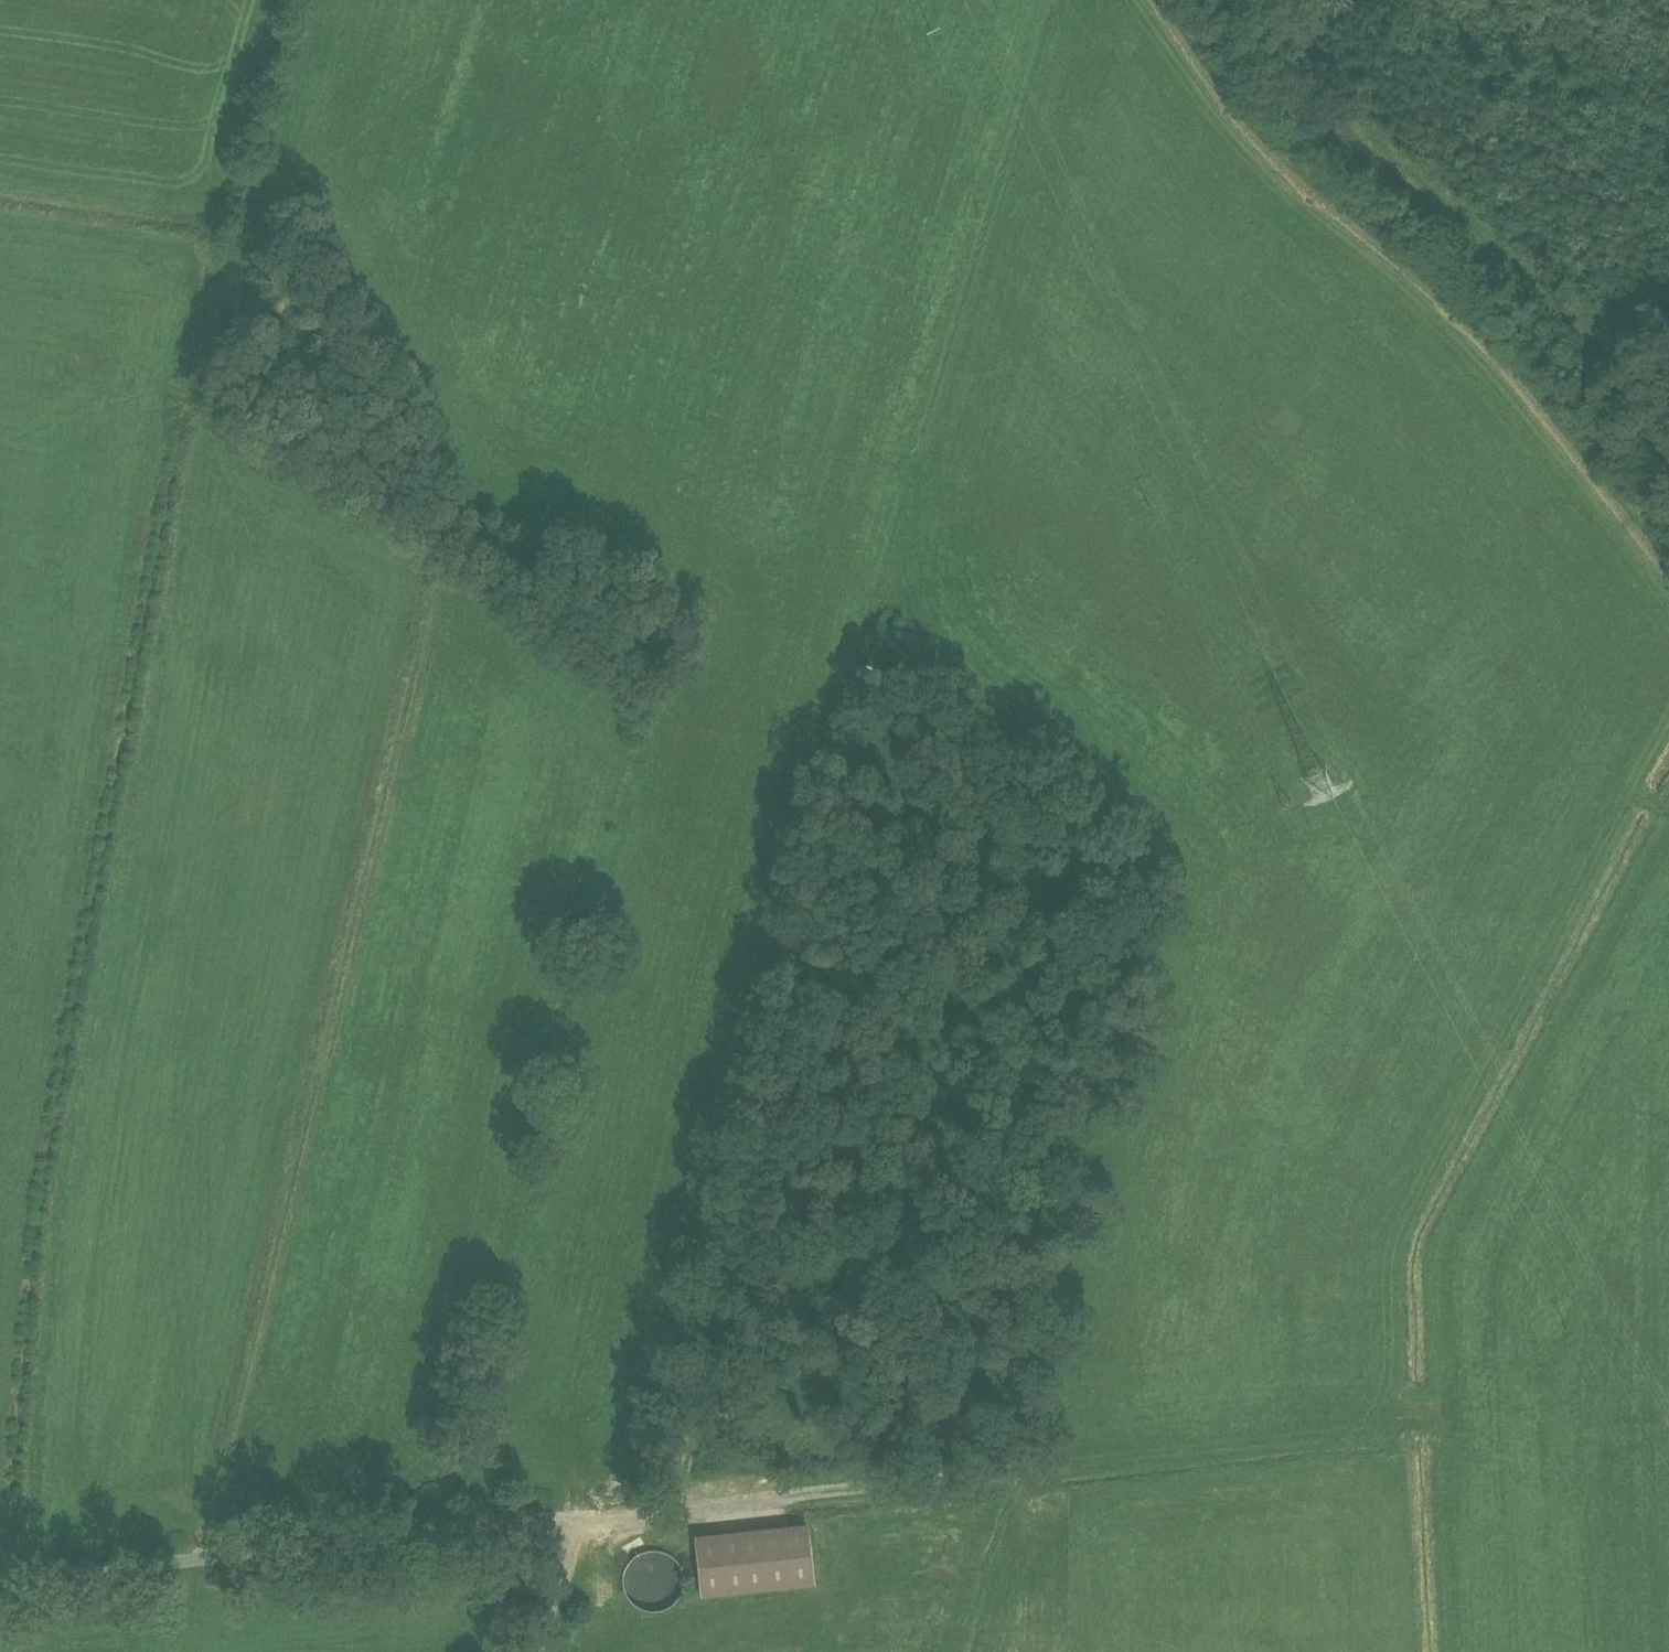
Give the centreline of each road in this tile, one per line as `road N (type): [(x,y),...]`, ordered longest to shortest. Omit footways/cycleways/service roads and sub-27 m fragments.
road 1 (track): [(570,1517),(914,1493),(1044,1473),(1114,1445),(1310,1428),(1393,1435)]
road 2 (residential): [(0,1573),(59,1577),(570,1517),(570,1548),(539,1651)]
road 3 (track): [(1065,1459),(1042,1531),(983,1651)]

